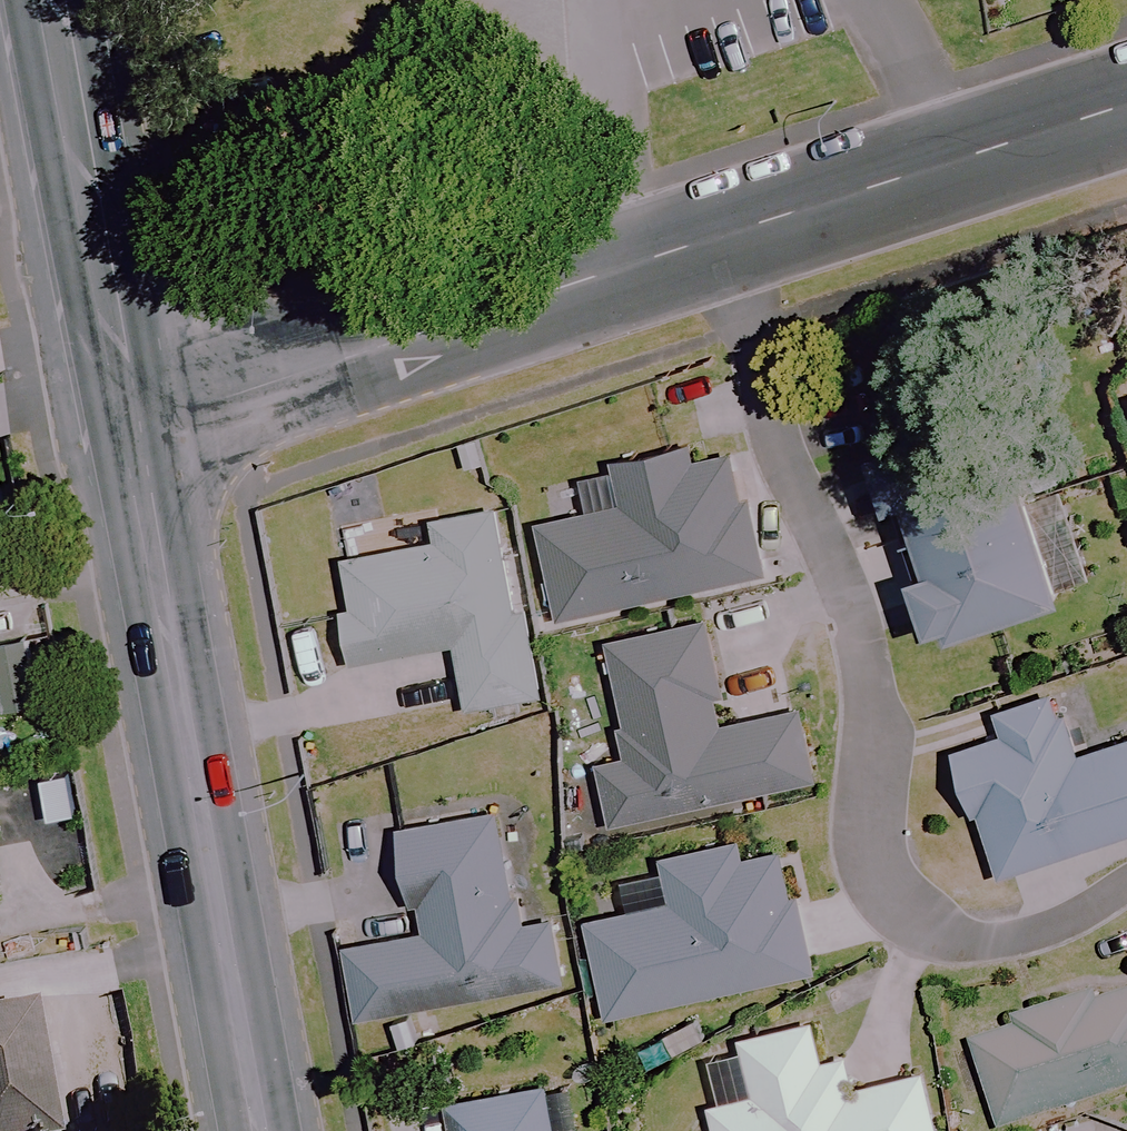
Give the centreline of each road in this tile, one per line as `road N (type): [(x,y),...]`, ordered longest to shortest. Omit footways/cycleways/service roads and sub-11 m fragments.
road 1 (residential): [(721,234),(870,646),(877,849),(913,914),(946,937),(990,945),(1065,922),(1126,883)]
road 2 (secondary): [(257,1130),(127,421)]
road 3 (residential): [(127,421),(207,404),(721,234)]
road 4 (secondary): [(127,421),(49,0)]
road 5 (residential): [(721,234),(1126,103)]

